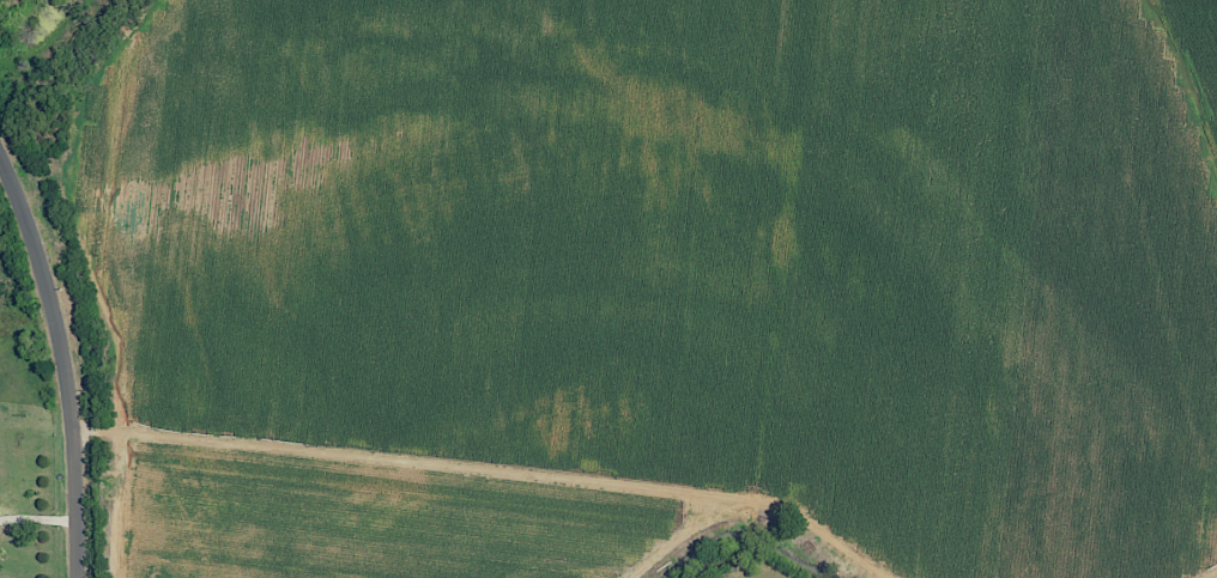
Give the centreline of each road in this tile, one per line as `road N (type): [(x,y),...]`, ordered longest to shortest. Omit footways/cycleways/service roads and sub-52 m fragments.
road 1 (tertiary): [(0,163),(49,296),(68,383),(77,577)]

